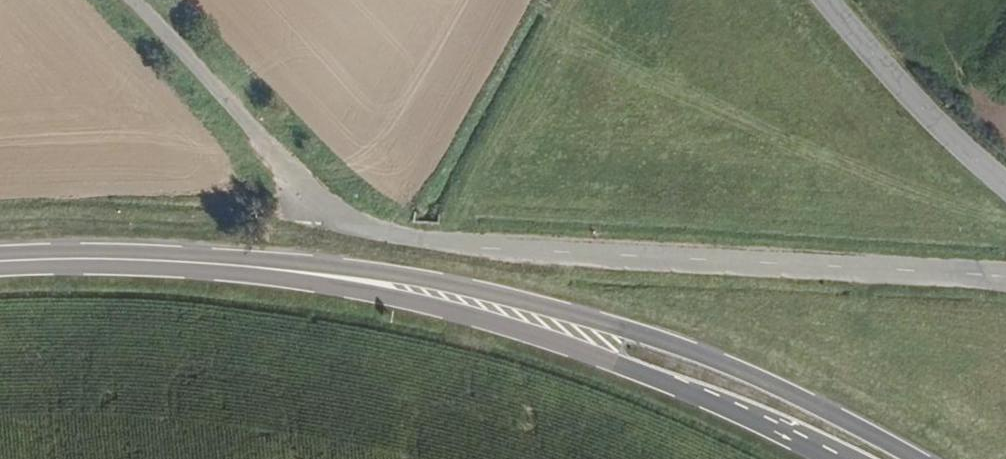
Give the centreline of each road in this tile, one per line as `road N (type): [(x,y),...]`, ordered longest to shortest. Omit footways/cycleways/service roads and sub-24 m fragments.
road 1 (unclassified): [(134,0),(273,153),(335,210),(372,231),(492,249),(1005,277)]
road 2 (secondary): [(919,458),(773,384),(648,336),(465,287),(390,286)]
road 3 (secondary): [(390,286),(673,384),(829,458)]
road 4 (secondary): [(390,286),(156,263),(0,264)]
road 5 (unclassified): [(829,0),(898,83),(1005,184)]

